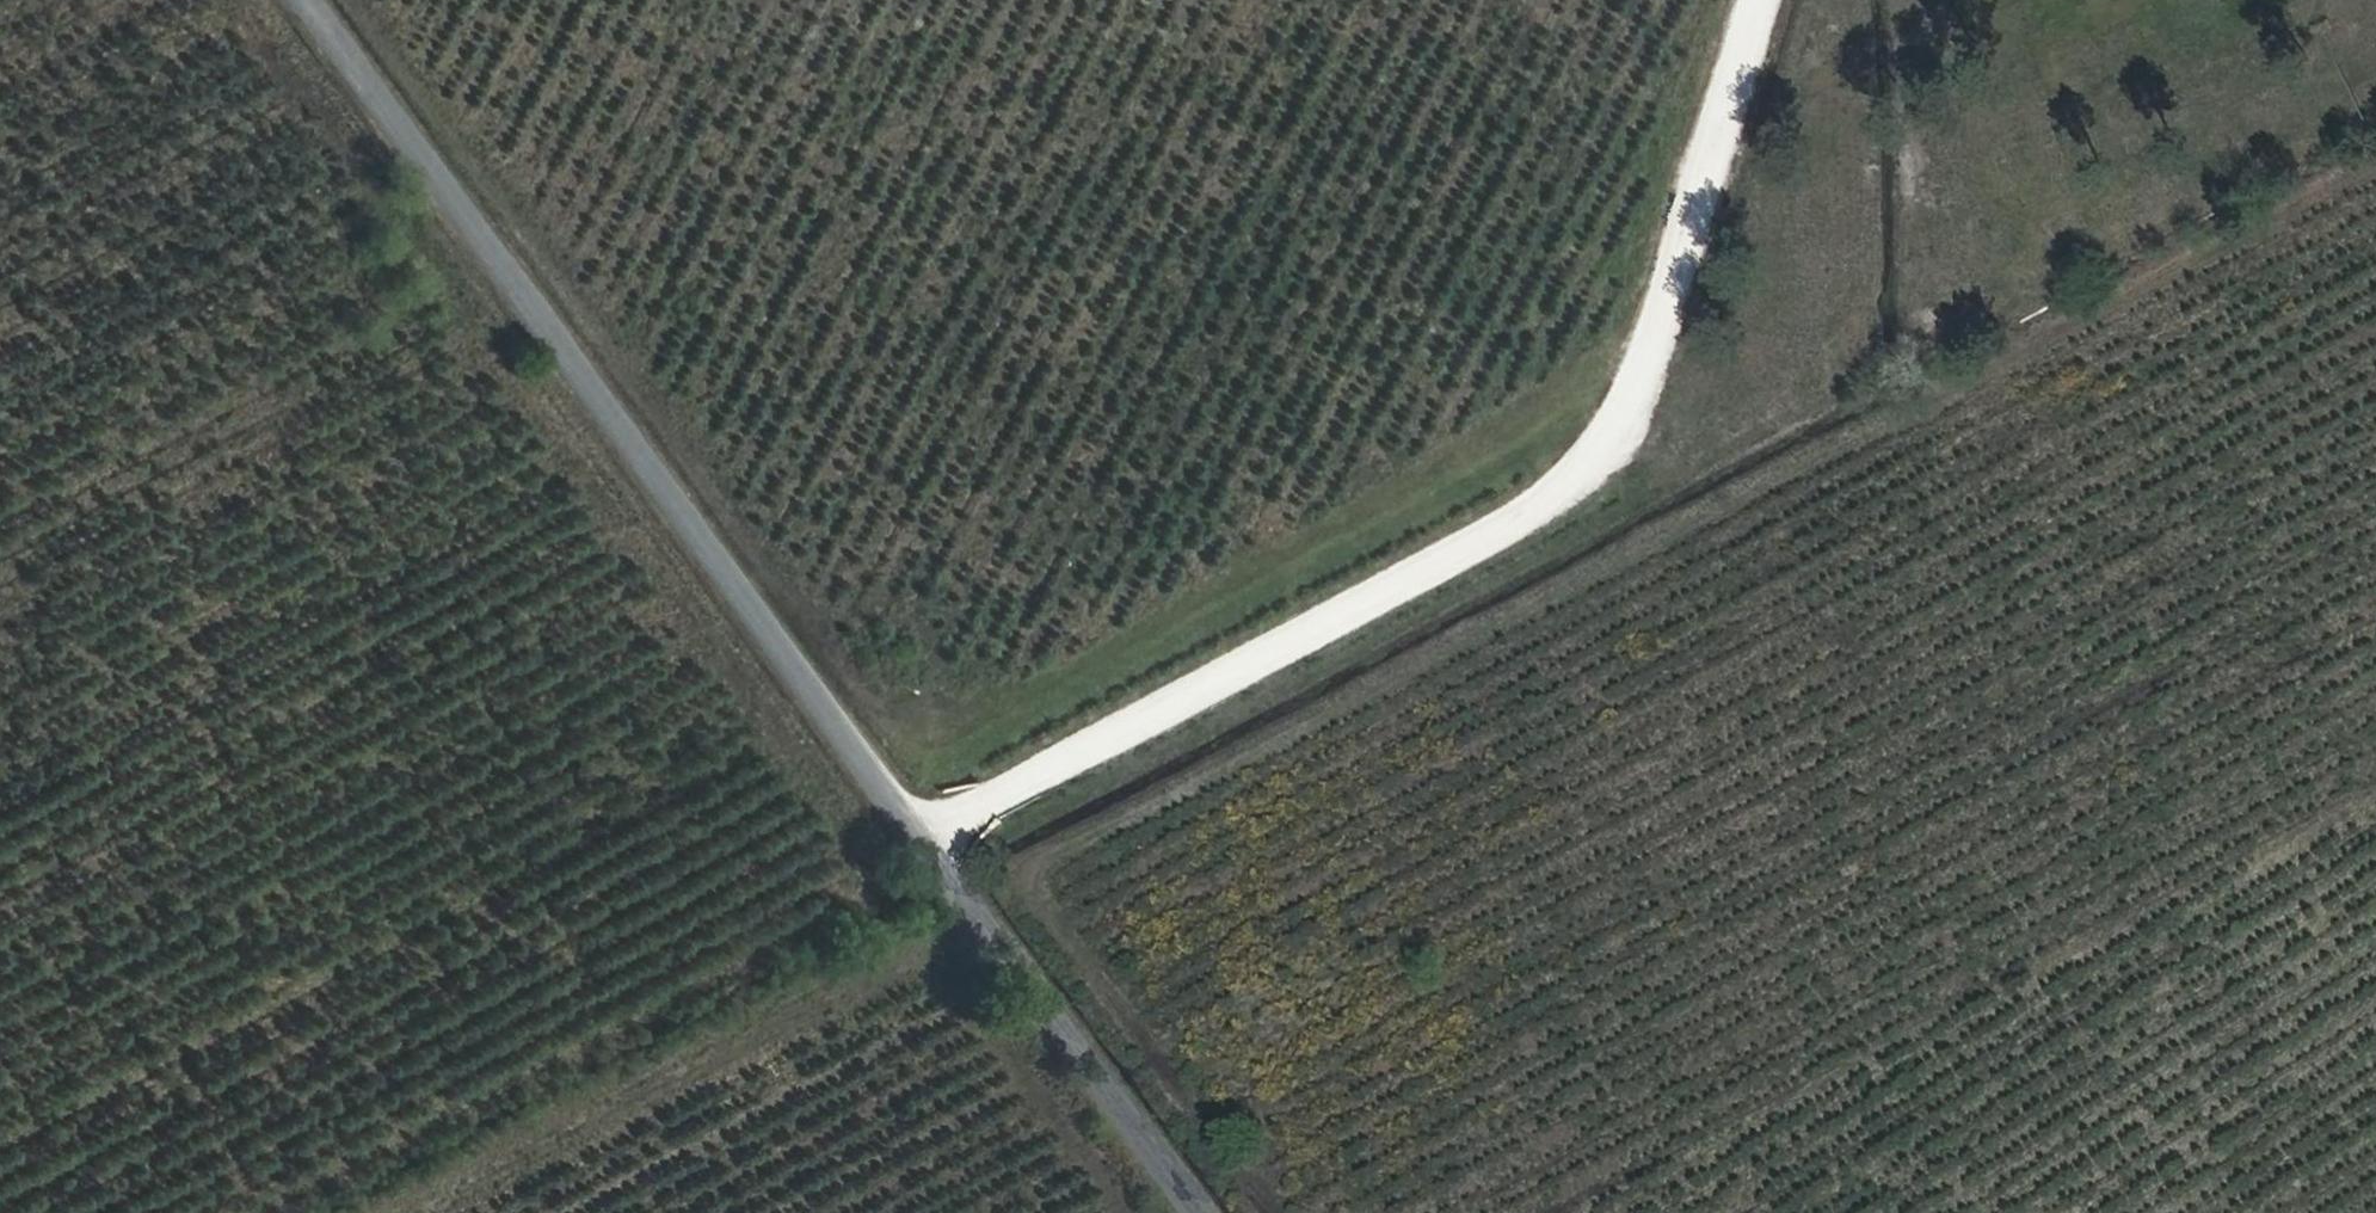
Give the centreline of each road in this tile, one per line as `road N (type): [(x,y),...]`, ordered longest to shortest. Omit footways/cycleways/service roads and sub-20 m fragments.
road 1 (unclassified): [(306,0),(1200,1212)]

